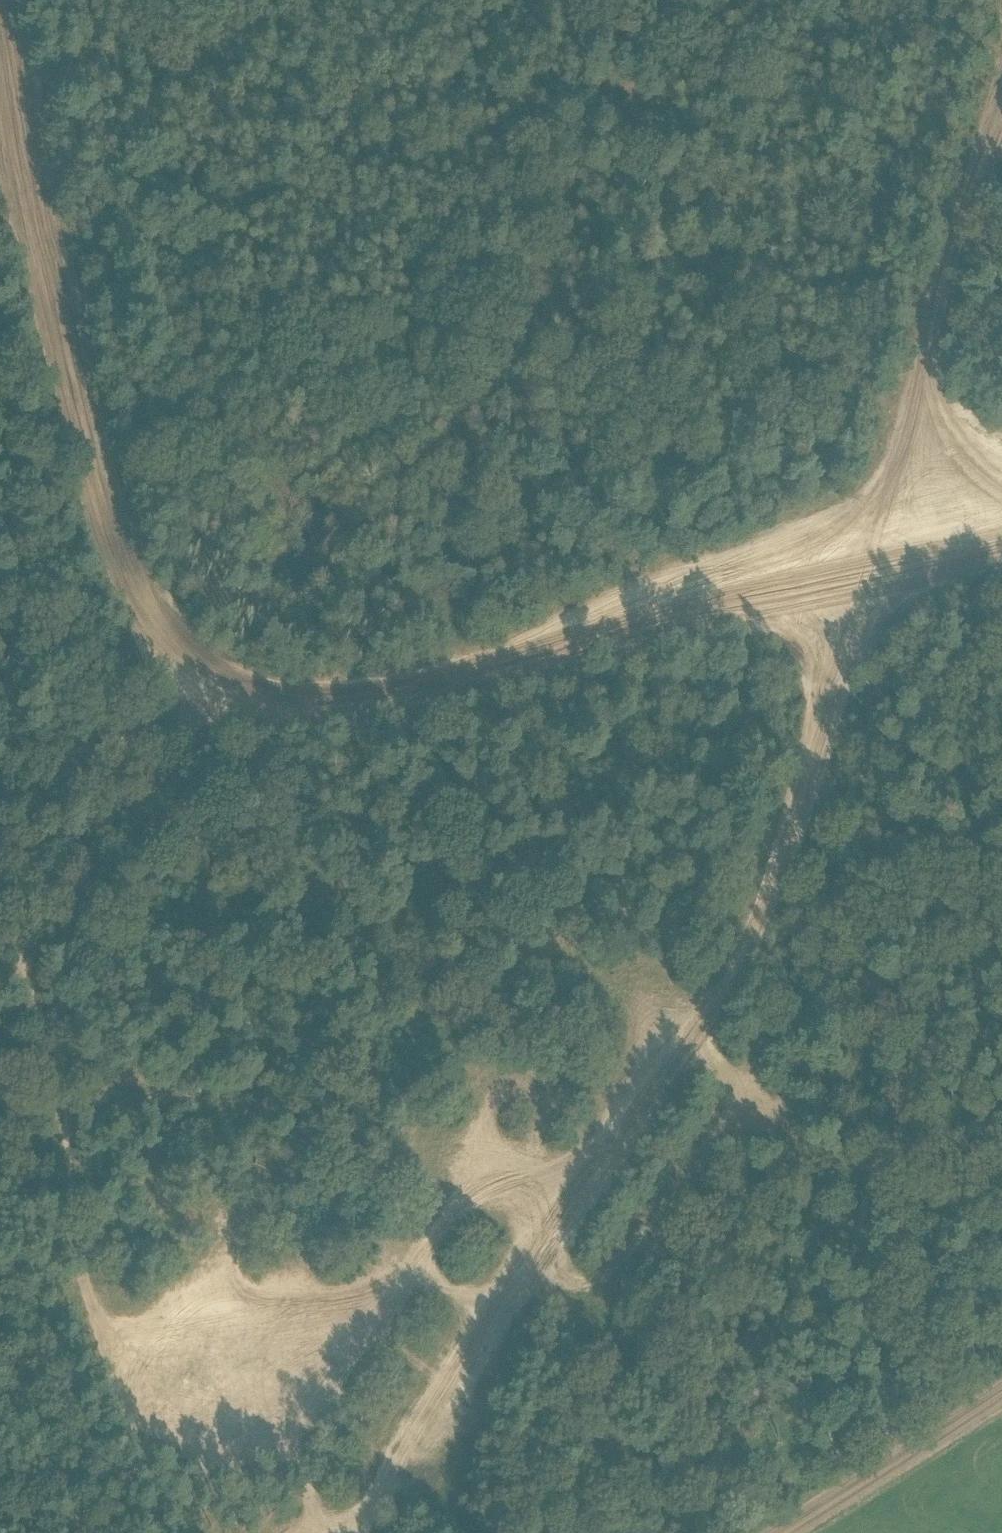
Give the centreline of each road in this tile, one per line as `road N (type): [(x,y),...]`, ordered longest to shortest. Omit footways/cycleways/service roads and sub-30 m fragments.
road 1 (track): [(390,1532),(558,1227),(751,956),(842,669),(1001,99)]
road 2 (track): [(0,53),(62,276),(106,514),(169,627),(249,689),(359,701),(601,630),(879,533),(1001,505)]
road 3 (track): [(772,1532),(1001,1386)]
road 4 (unclassified): [(85,1532),(0,1344)]

